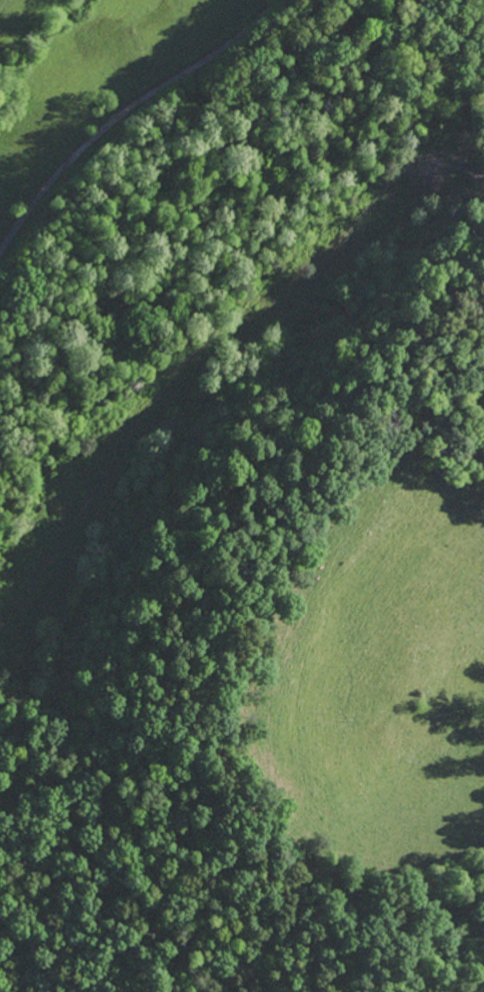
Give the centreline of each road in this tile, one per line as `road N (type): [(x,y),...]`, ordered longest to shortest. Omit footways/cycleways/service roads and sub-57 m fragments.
road 1 (residential): [(0,254),(34,202),(97,135),(239,36),(276,0)]

